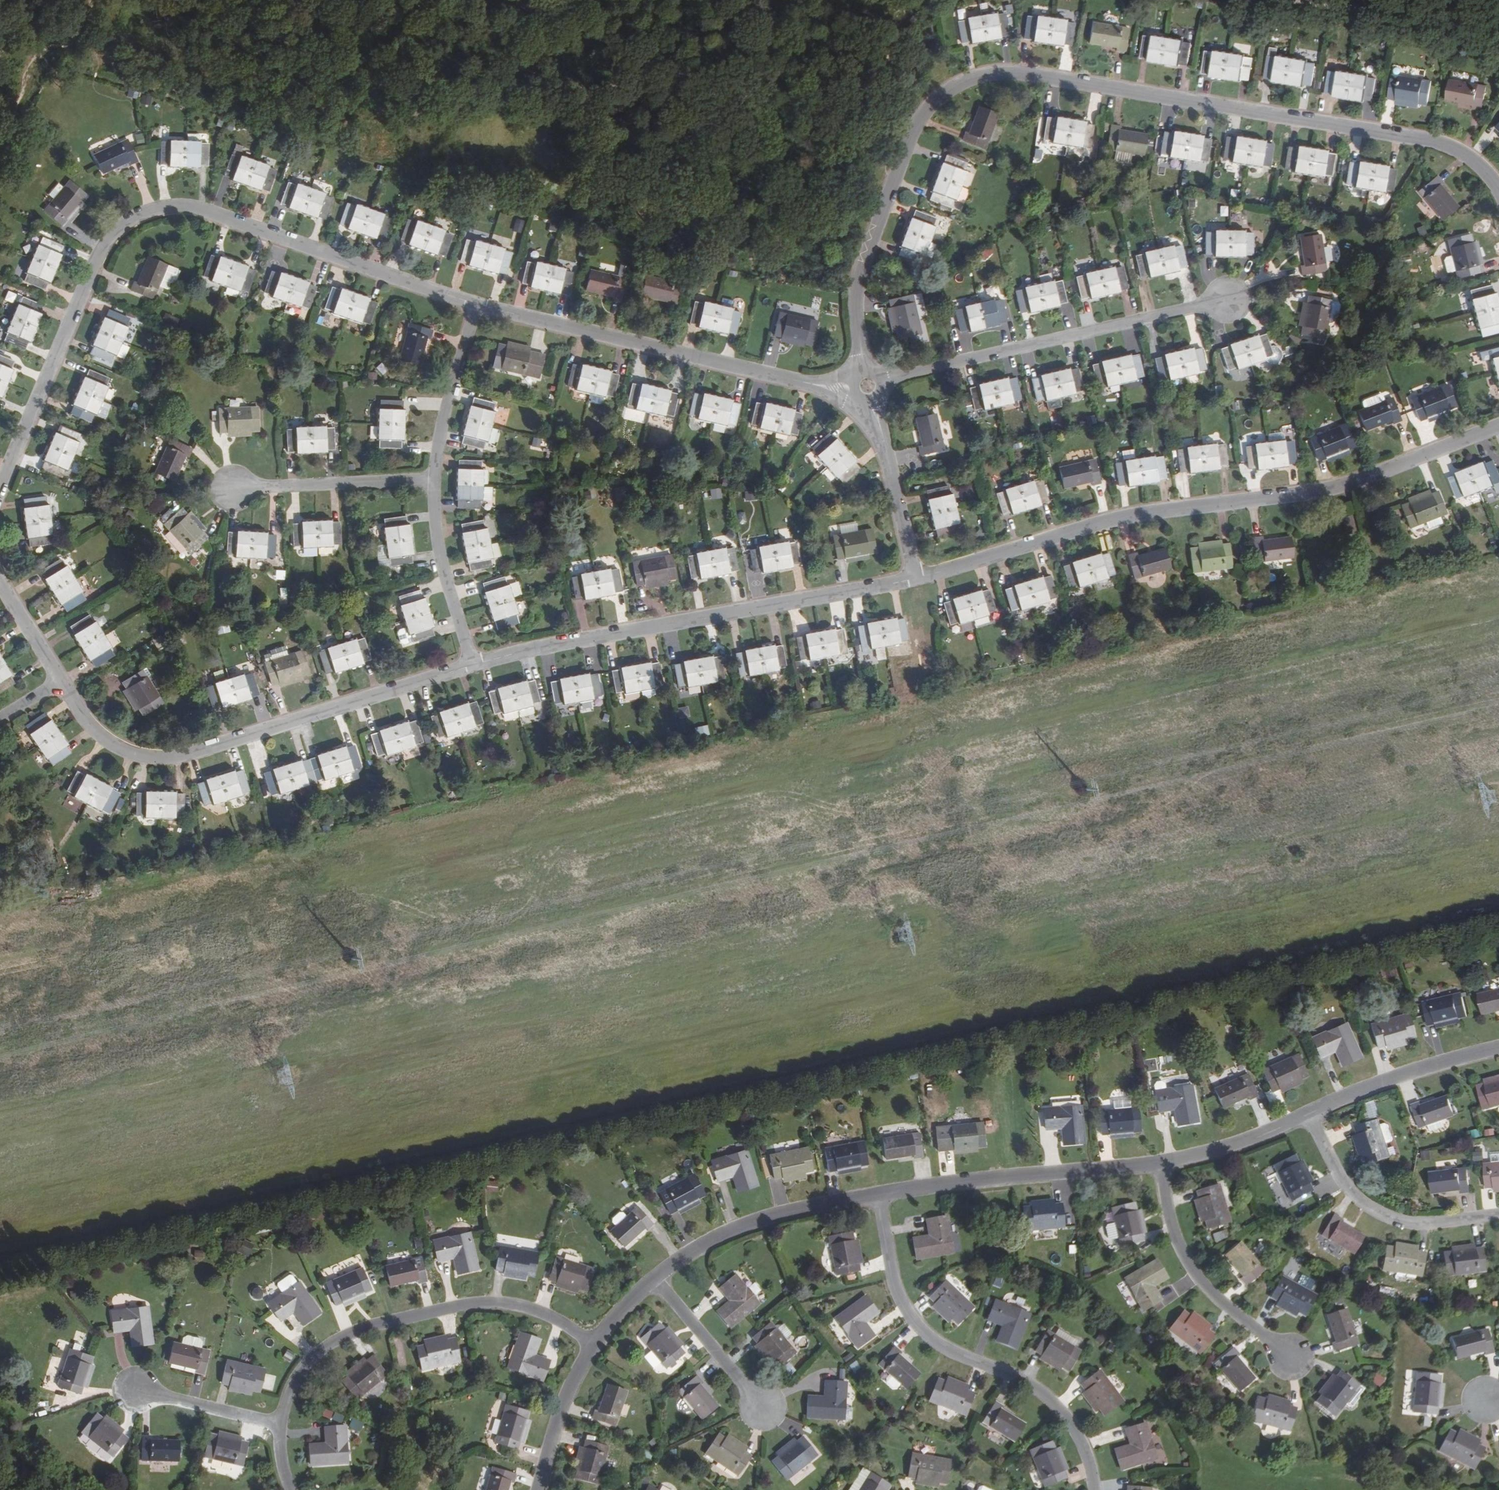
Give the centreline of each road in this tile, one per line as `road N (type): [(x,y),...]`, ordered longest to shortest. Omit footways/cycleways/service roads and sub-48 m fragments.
road 1 (residential): [(867,370),(856,315),(858,275),(914,131),(942,94),(978,78),(1018,73),(1421,139),(1466,159),(1498,196)]
road 2 (residential): [(0,484),(96,263),(124,225),(144,215),(208,213),(475,305)]
road 3 (residential): [(909,580),(1132,515),(1339,487),(1498,426)]
road 4 (residential): [(59,681),(104,739),(128,752),(170,757),(466,667)]
road 5 (residential): [(466,667),(909,580)]
road 6 (track): [(1097,0),(1498,66)]
road 7 (residential): [(475,305),(851,389)]
road 8 (residential): [(1099,1489),(1083,1448),(1036,1397),(926,1340),(901,1299),(887,1204)]
road 9 (residential): [(283,1433),(314,1368),(342,1346),(480,1312),(551,1324),(598,1356)]
road 10 (residential): [(883,379),(1226,301)]
road 11 (residential): [(887,1204),(1165,1174)]
road 12 (residential): [(658,1288),(745,1238),(808,1217),(887,1204)]
road 13 (unclassified): [(1165,1174),(1176,1250),(1212,1297),(1290,1367)]
road 14 (unclassified): [(1498,1226),(1397,1231),(1370,1218),(1314,1128)]
road 15 (residential): [(233,489),(432,480)]
road 16 (residential): [(1314,1128),(1377,1098),(1498,1061)]
road 17 (residential): [(466,667),(435,533),(432,480)]
road 18 (residential): [(873,404),(908,544),(909,580)]
road 19 (residential): [(432,480),(475,305)]
road 20 (residential): [(658,1288),(763,1413)]
road 21 (residential): [(1165,1174),(1258,1153),(1314,1128)]
road 22 (residential): [(283,1433),(138,1400)]
road 23 (residential): [(545,1489),(564,1421),(598,1356)]

